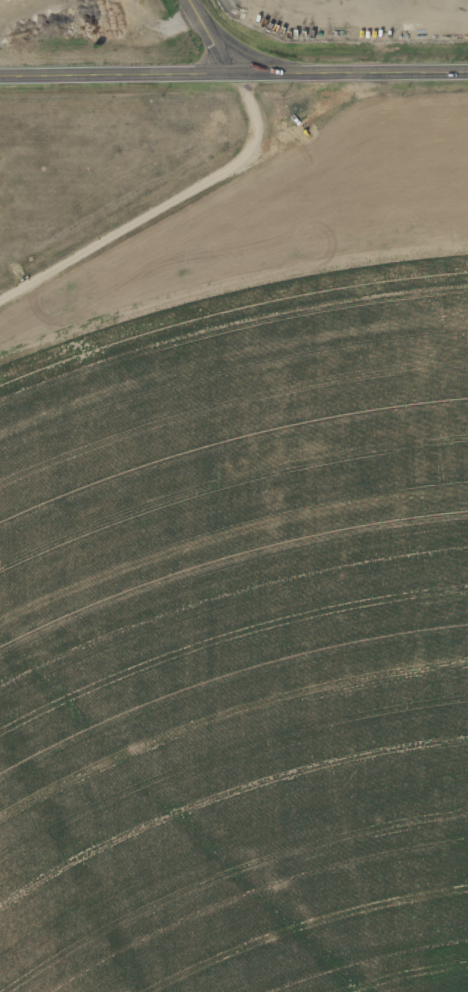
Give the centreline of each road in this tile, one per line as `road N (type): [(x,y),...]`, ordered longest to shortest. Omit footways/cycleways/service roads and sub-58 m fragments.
road 1 (secondary): [(0,76),(467,72)]

